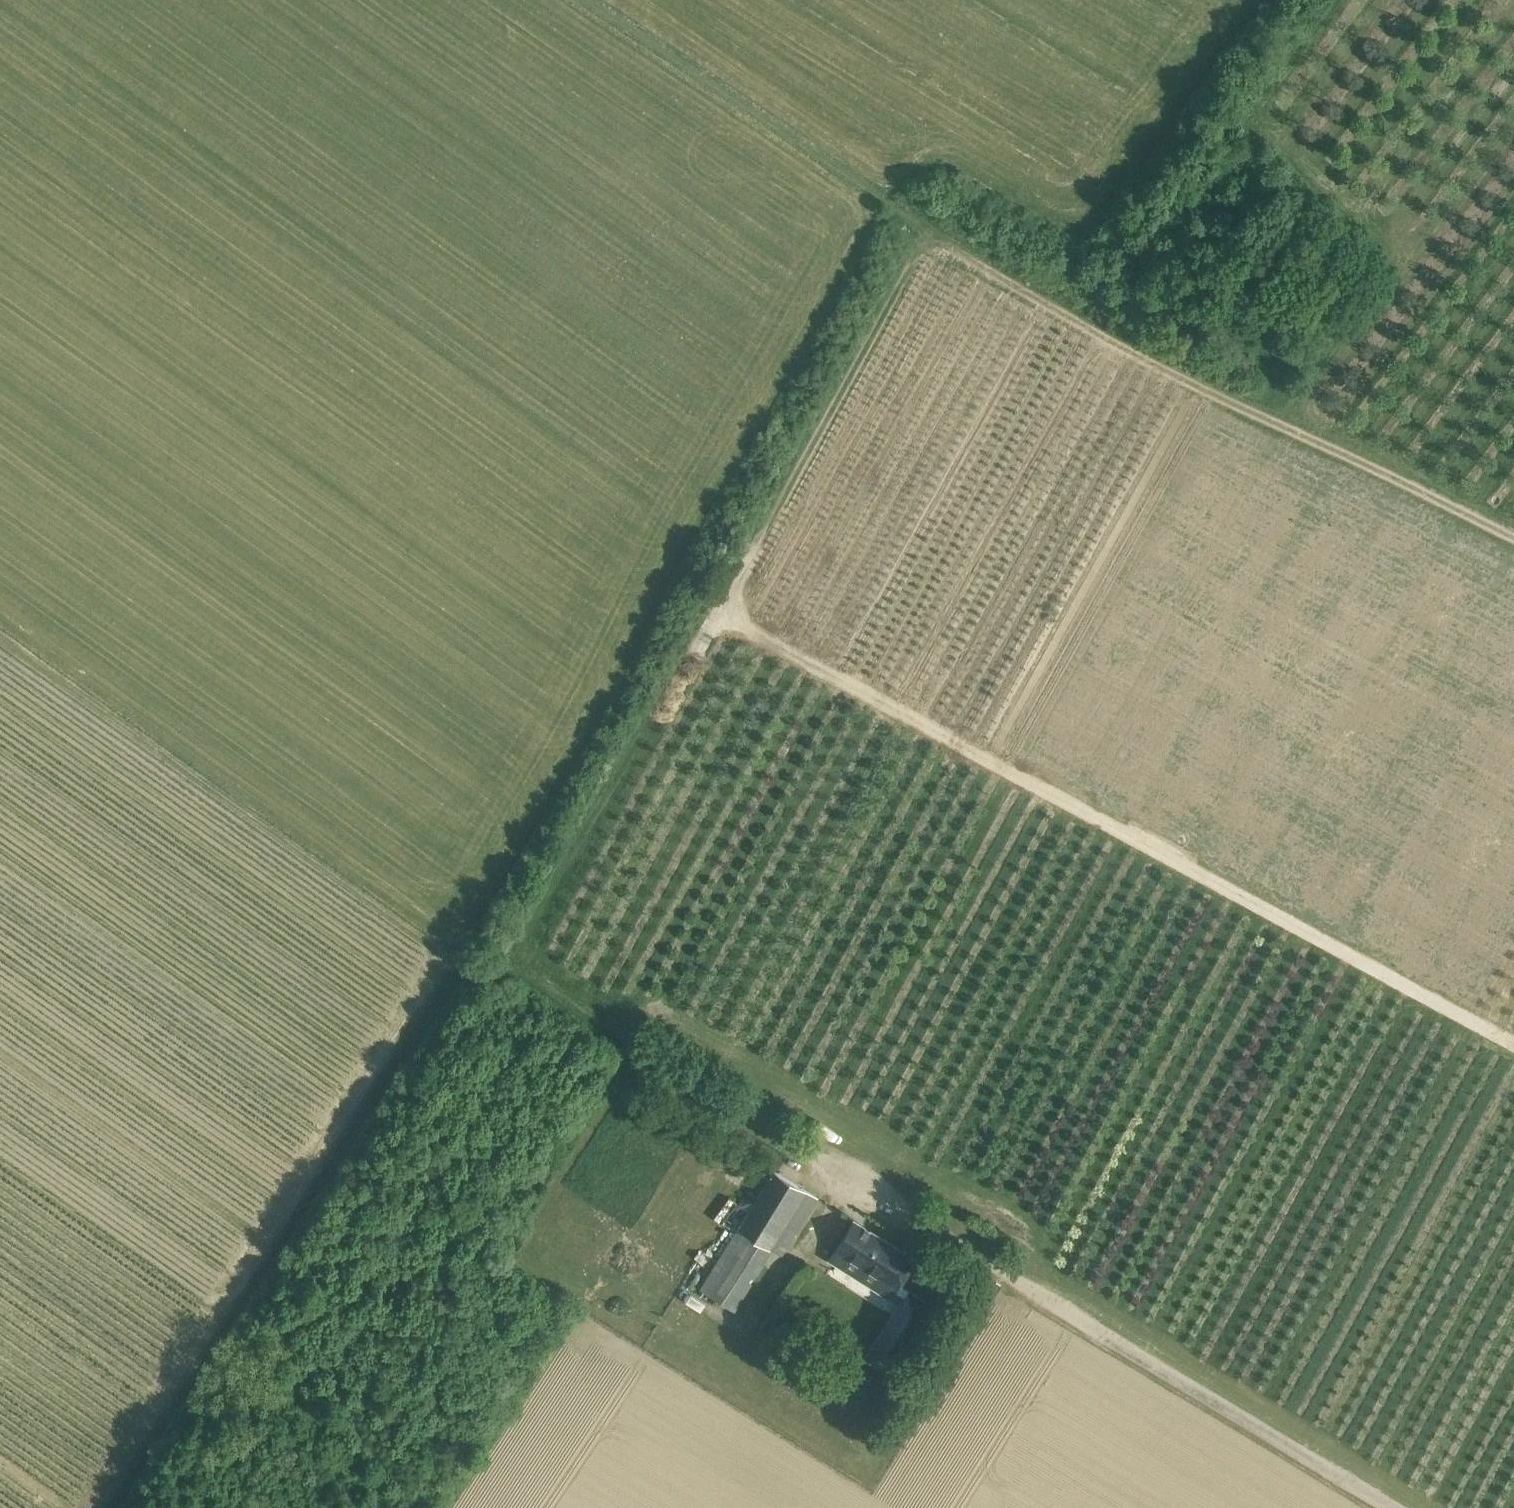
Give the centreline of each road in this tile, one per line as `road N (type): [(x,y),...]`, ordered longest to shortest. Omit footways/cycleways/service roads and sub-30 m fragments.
road 1 (track): [(909,230),(907,278),(532,926),(525,953),(536,978),(629,1047),(1385,1507)]
road 2 (track): [(717,610),(1513,1045)]
road 3 (track): [(1513,546),(909,230)]

